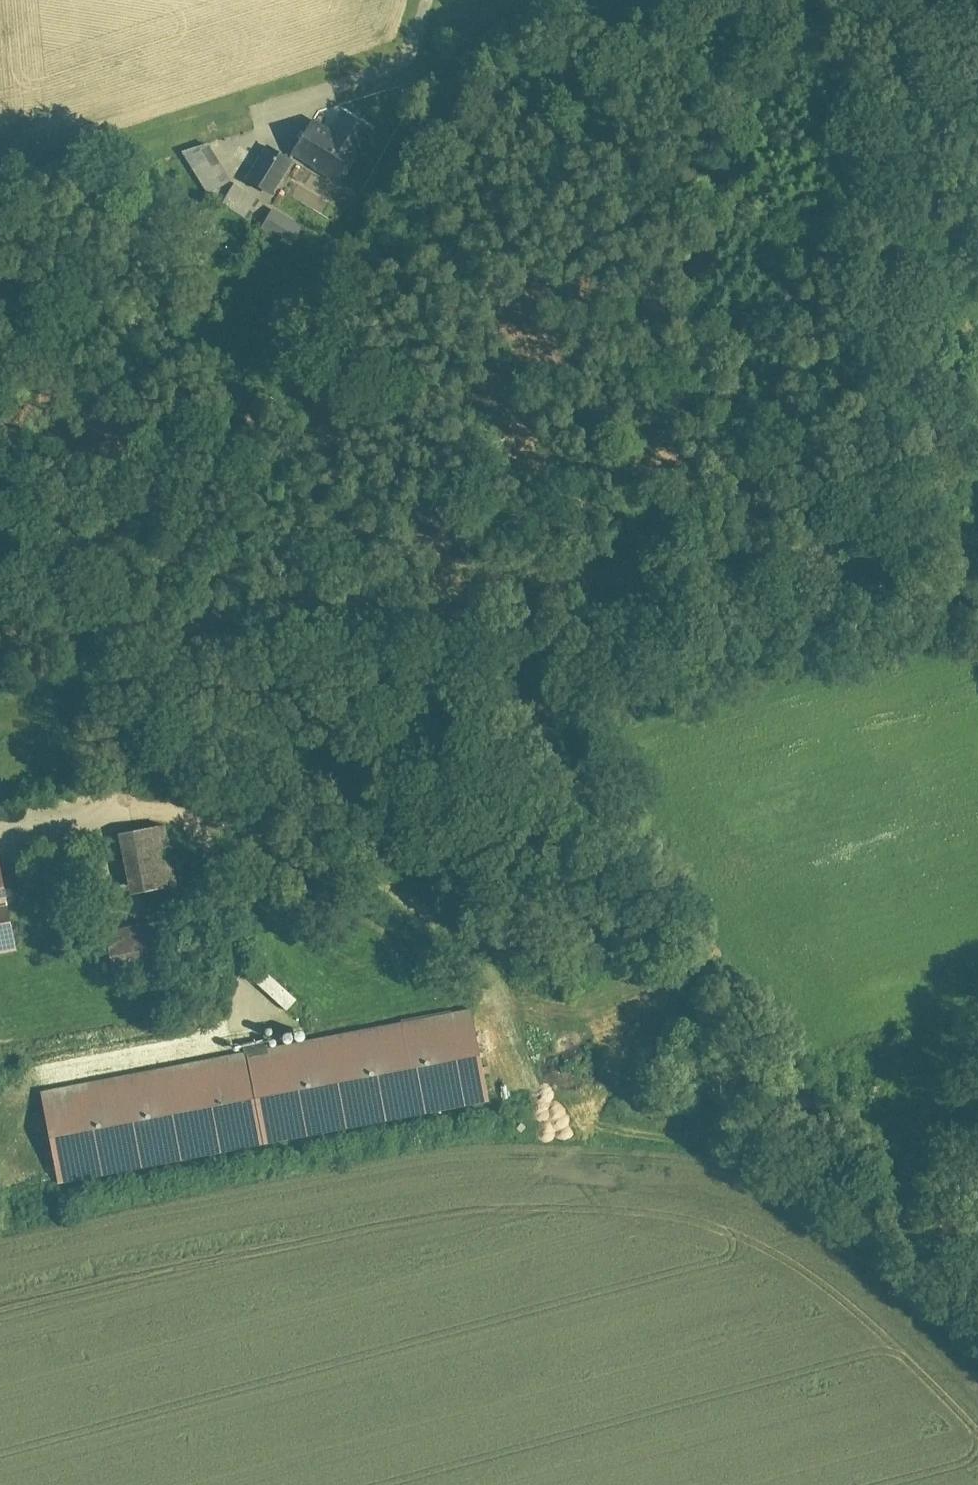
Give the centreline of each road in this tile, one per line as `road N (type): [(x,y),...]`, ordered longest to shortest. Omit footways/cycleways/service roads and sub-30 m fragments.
road 1 (residential): [(0,643),(977,540)]

